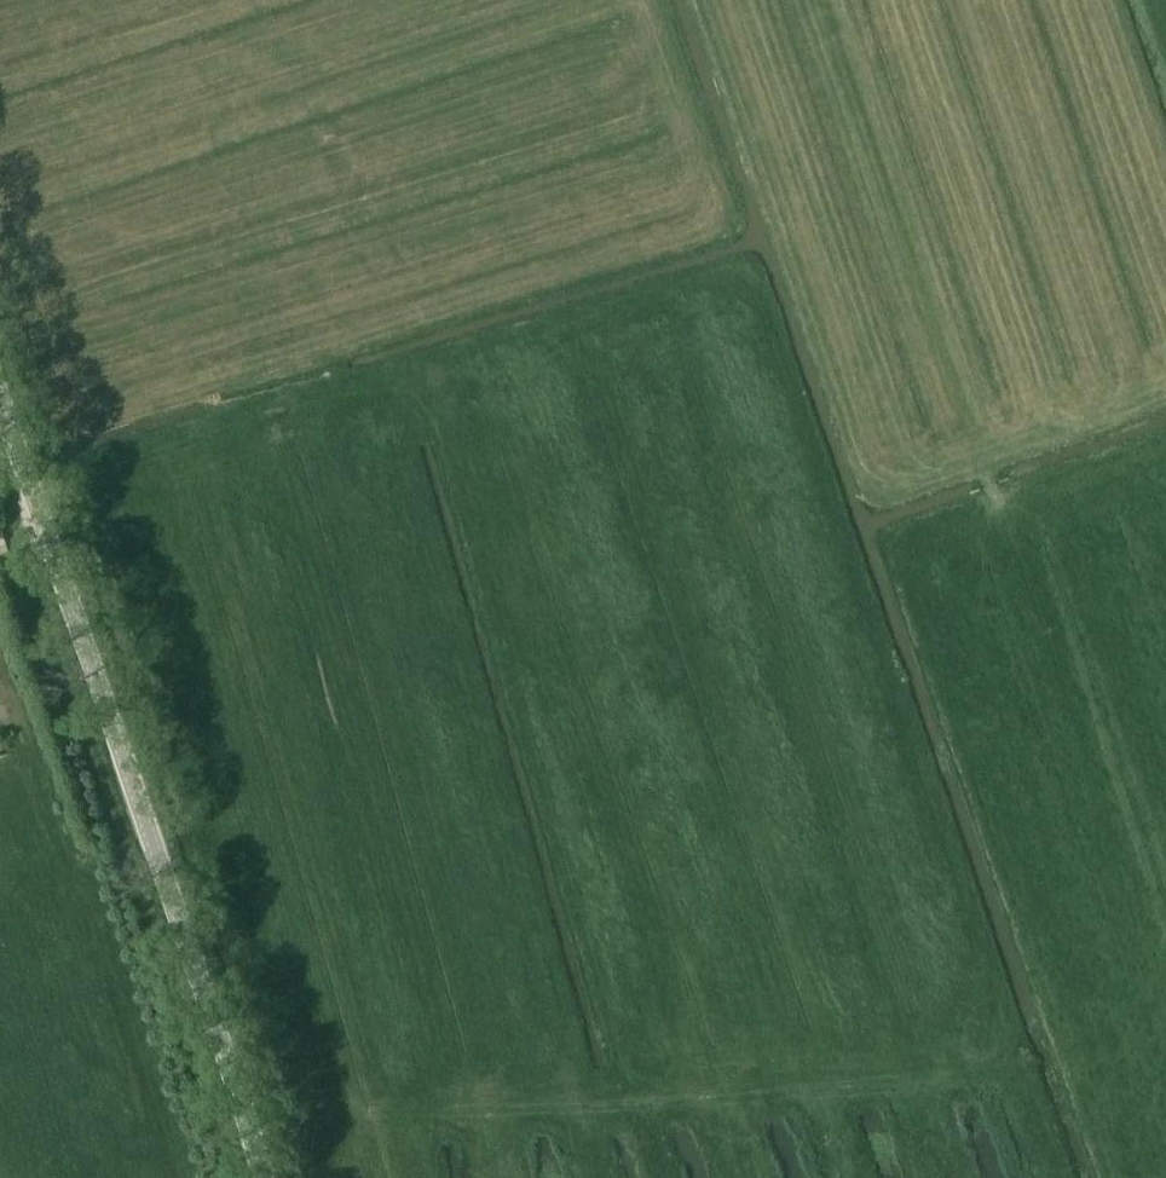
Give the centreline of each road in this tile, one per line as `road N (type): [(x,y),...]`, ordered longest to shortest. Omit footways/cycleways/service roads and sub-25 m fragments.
road 1 (unclassified): [(257,1177),(237,1096),(0,391)]

